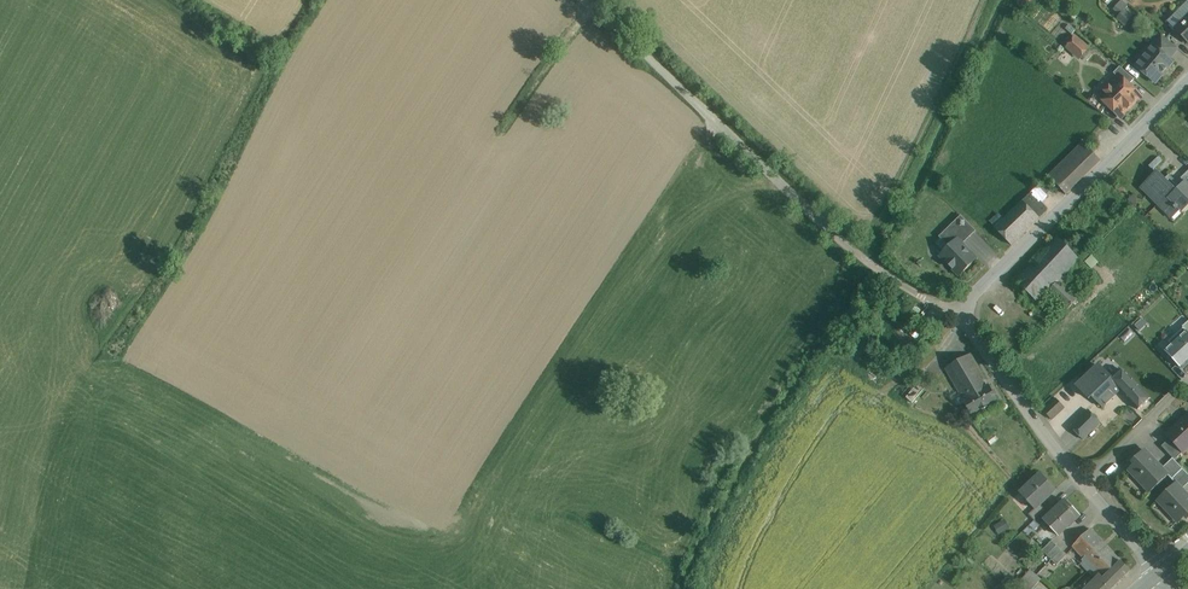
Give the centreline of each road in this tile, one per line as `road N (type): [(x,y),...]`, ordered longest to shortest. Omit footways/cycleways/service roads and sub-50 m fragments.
road 1 (unclassified): [(956,310),(863,261),(587,0)]
road 2 (residential): [(1187,79),(956,310)]
road 3 (residential): [(1085,487),(956,310)]
road 4 (residential): [(1187,384),(1085,487)]

